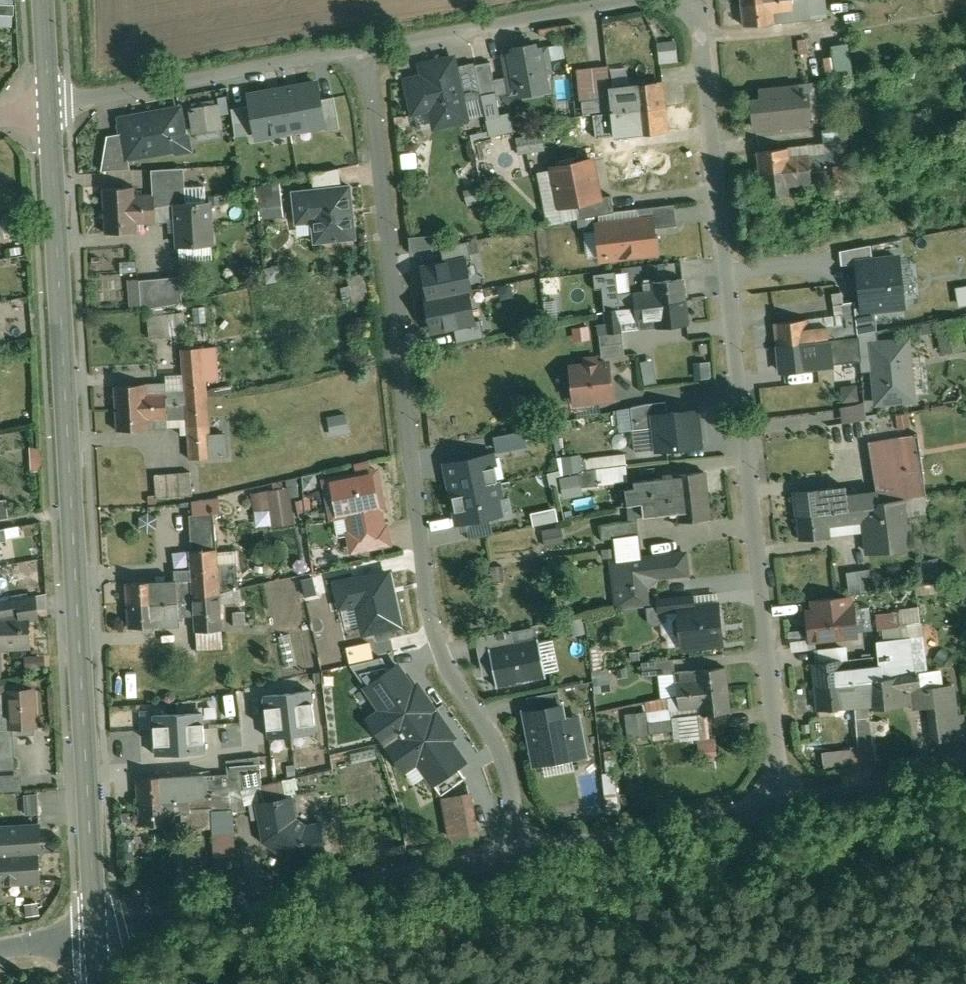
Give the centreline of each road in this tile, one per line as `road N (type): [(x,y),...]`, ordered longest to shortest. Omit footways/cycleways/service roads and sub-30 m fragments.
road 1 (tertiary): [(51,106),(91,932)]
road 2 (residential): [(366,49),(437,652),(497,751),(523,849)]
road 3 (residential): [(679,0),(698,26),(781,807)]
road 4 (residential): [(91,932),(523,849)]
road 5 (residential): [(51,106),(366,49)]
road 6 (residential): [(366,49),(639,0)]
road 7 (residential): [(523,849),(781,807)]
road 8 (residential): [(781,807),(907,788)]

